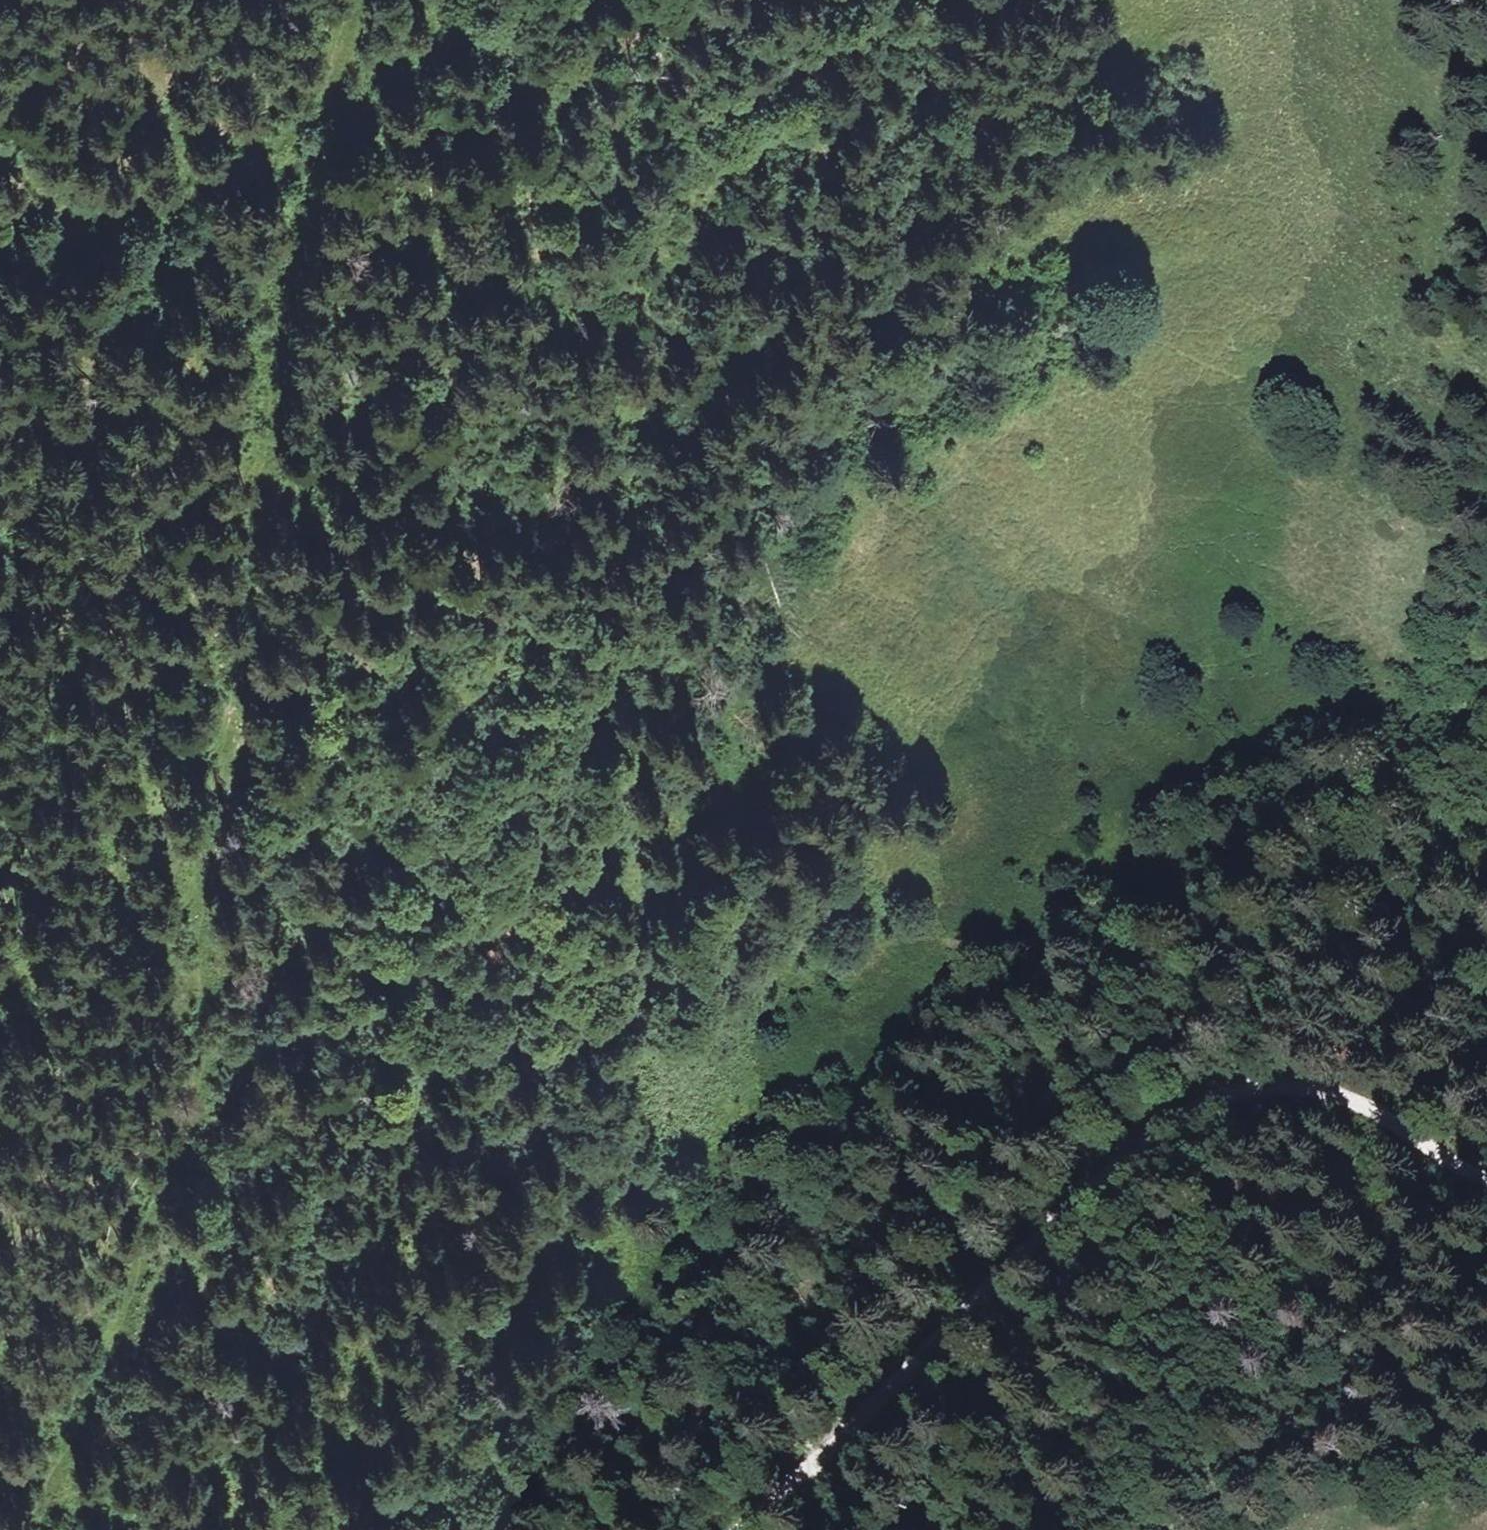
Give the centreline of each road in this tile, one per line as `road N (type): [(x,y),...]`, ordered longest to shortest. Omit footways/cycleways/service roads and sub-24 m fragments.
road 1 (track): [(346,0),(269,210),(248,333),(265,530),(250,715),(207,911),(229,1026),(41,1529)]
road 2 (track): [(738,1529),(1067,1208),(1139,1142),(1198,1103),(1256,1089),(1323,1091),(1365,1105),(1486,1175)]

